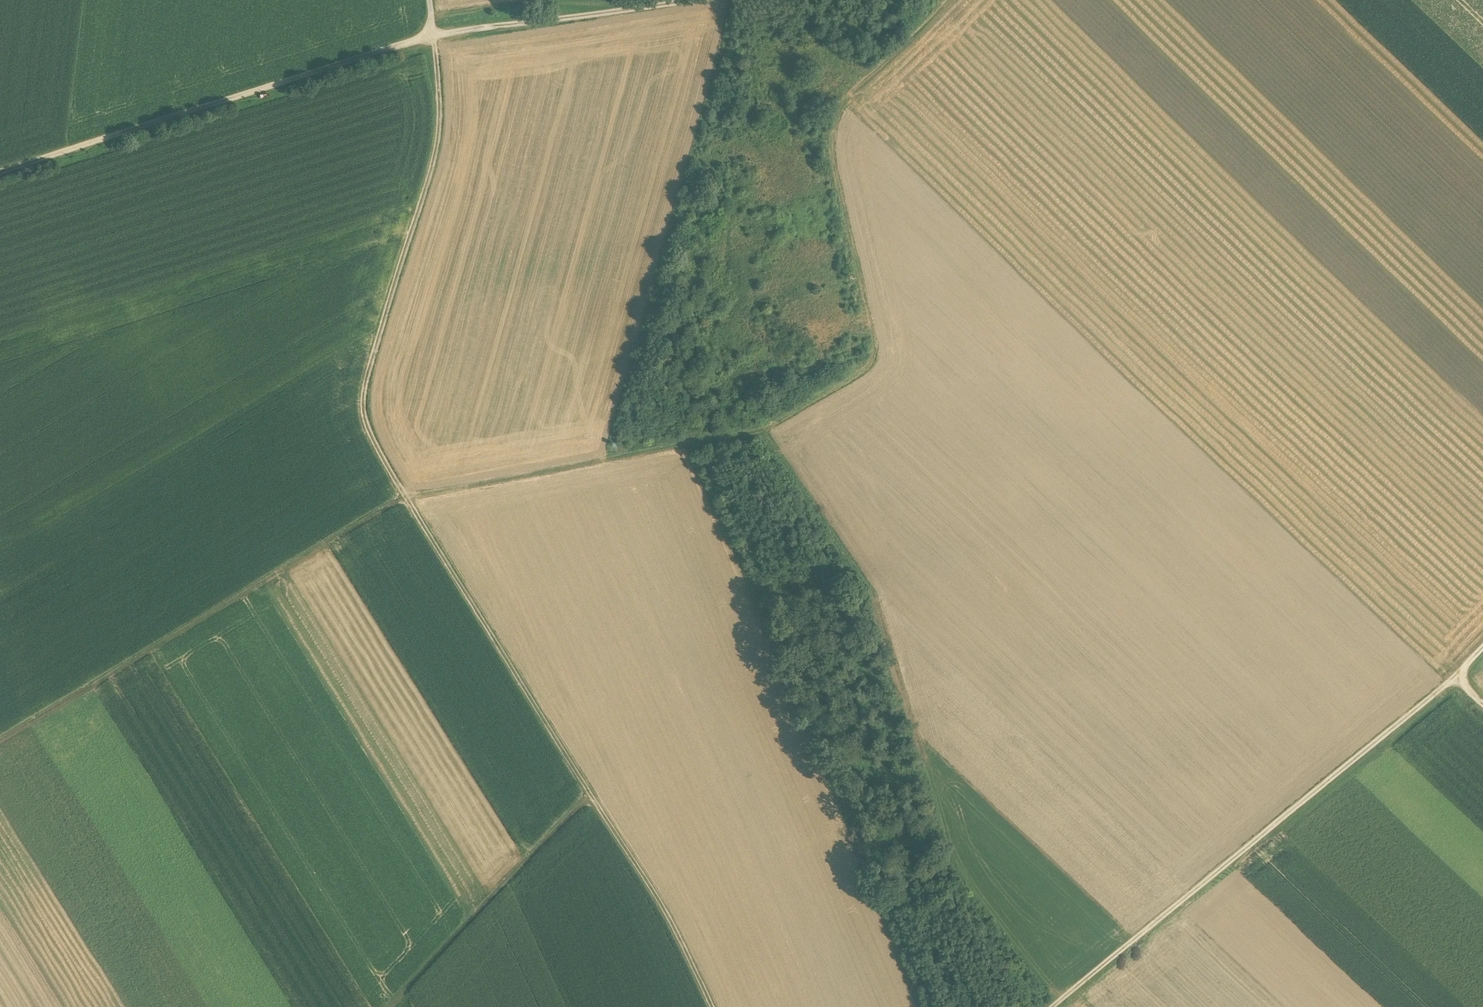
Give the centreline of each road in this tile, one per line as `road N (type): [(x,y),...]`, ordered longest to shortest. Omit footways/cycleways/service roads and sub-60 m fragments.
road 1 (track): [(0,740),(406,497),(766,430),(880,361),(831,133),(846,99),(948,0)]
road 2 (track): [(432,35),(437,137),(362,409),(406,497),(589,790)]
road 3 (track): [(766,430),(865,572),(958,866),(1061,999)]
road 4 (track): [(1455,676),(1051,1006)]
road 5 (track): [(0,172),(432,35)]
road 6 (track): [(390,1006),(589,790)]
road 7 (track): [(698,0),(432,35)]
road 8 (track): [(713,1006),(673,920),(589,790)]

